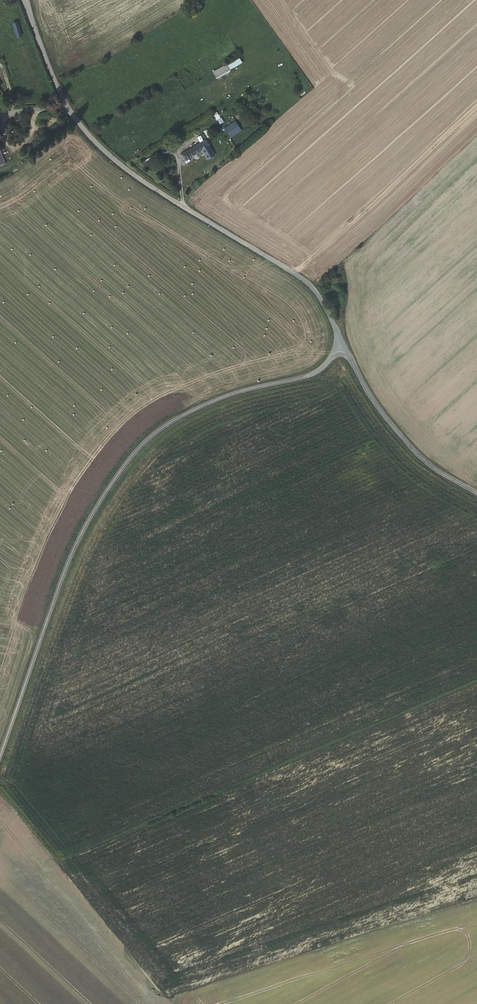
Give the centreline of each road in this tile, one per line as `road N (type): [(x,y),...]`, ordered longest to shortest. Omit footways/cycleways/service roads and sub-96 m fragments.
road 1 (unclassified): [(337,337),(317,369),(188,410),(145,441),(113,481),(60,582),(0,754)]
road 2 (unclassified): [(25,0),(68,110),(94,141),(312,288),(337,337)]
road 3 (unclassified): [(337,337),(414,451),(476,494)]

